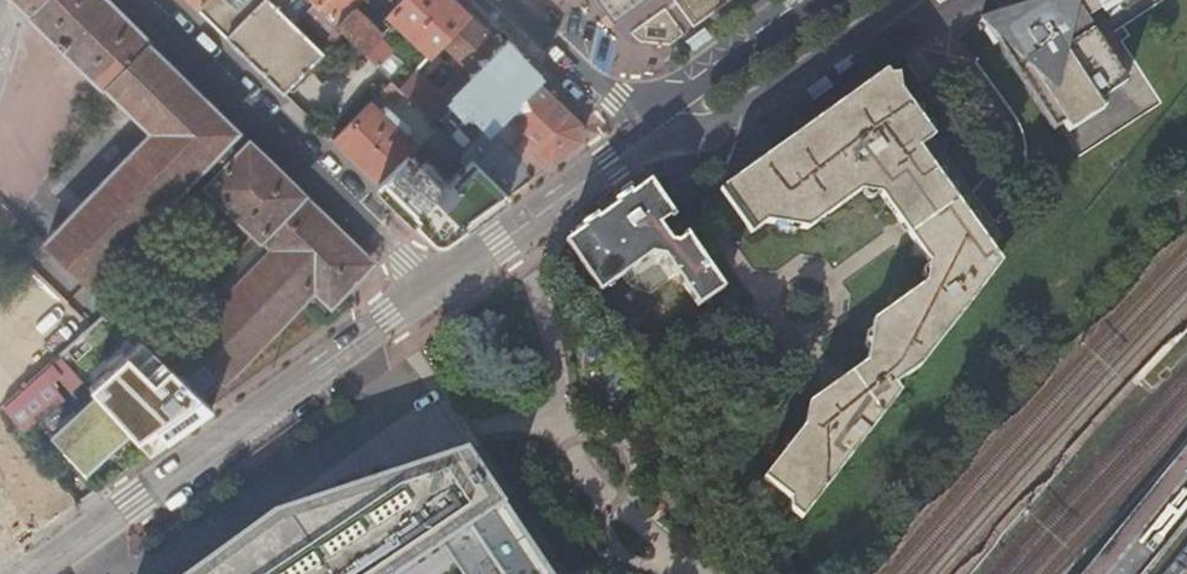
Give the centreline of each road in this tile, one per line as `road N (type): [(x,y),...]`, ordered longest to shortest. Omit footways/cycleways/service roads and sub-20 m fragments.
road 1 (secondary): [(35,573),(435,290)]
road 2 (residential): [(142,0),(435,290)]
road 3 (secondary): [(650,132),(715,130),(900,0)]
road 4 (secondary): [(435,290),(650,132)]
road 5 (secondary): [(822,0),(679,98),(650,132)]
road 6 (residential): [(650,132),(512,0)]

